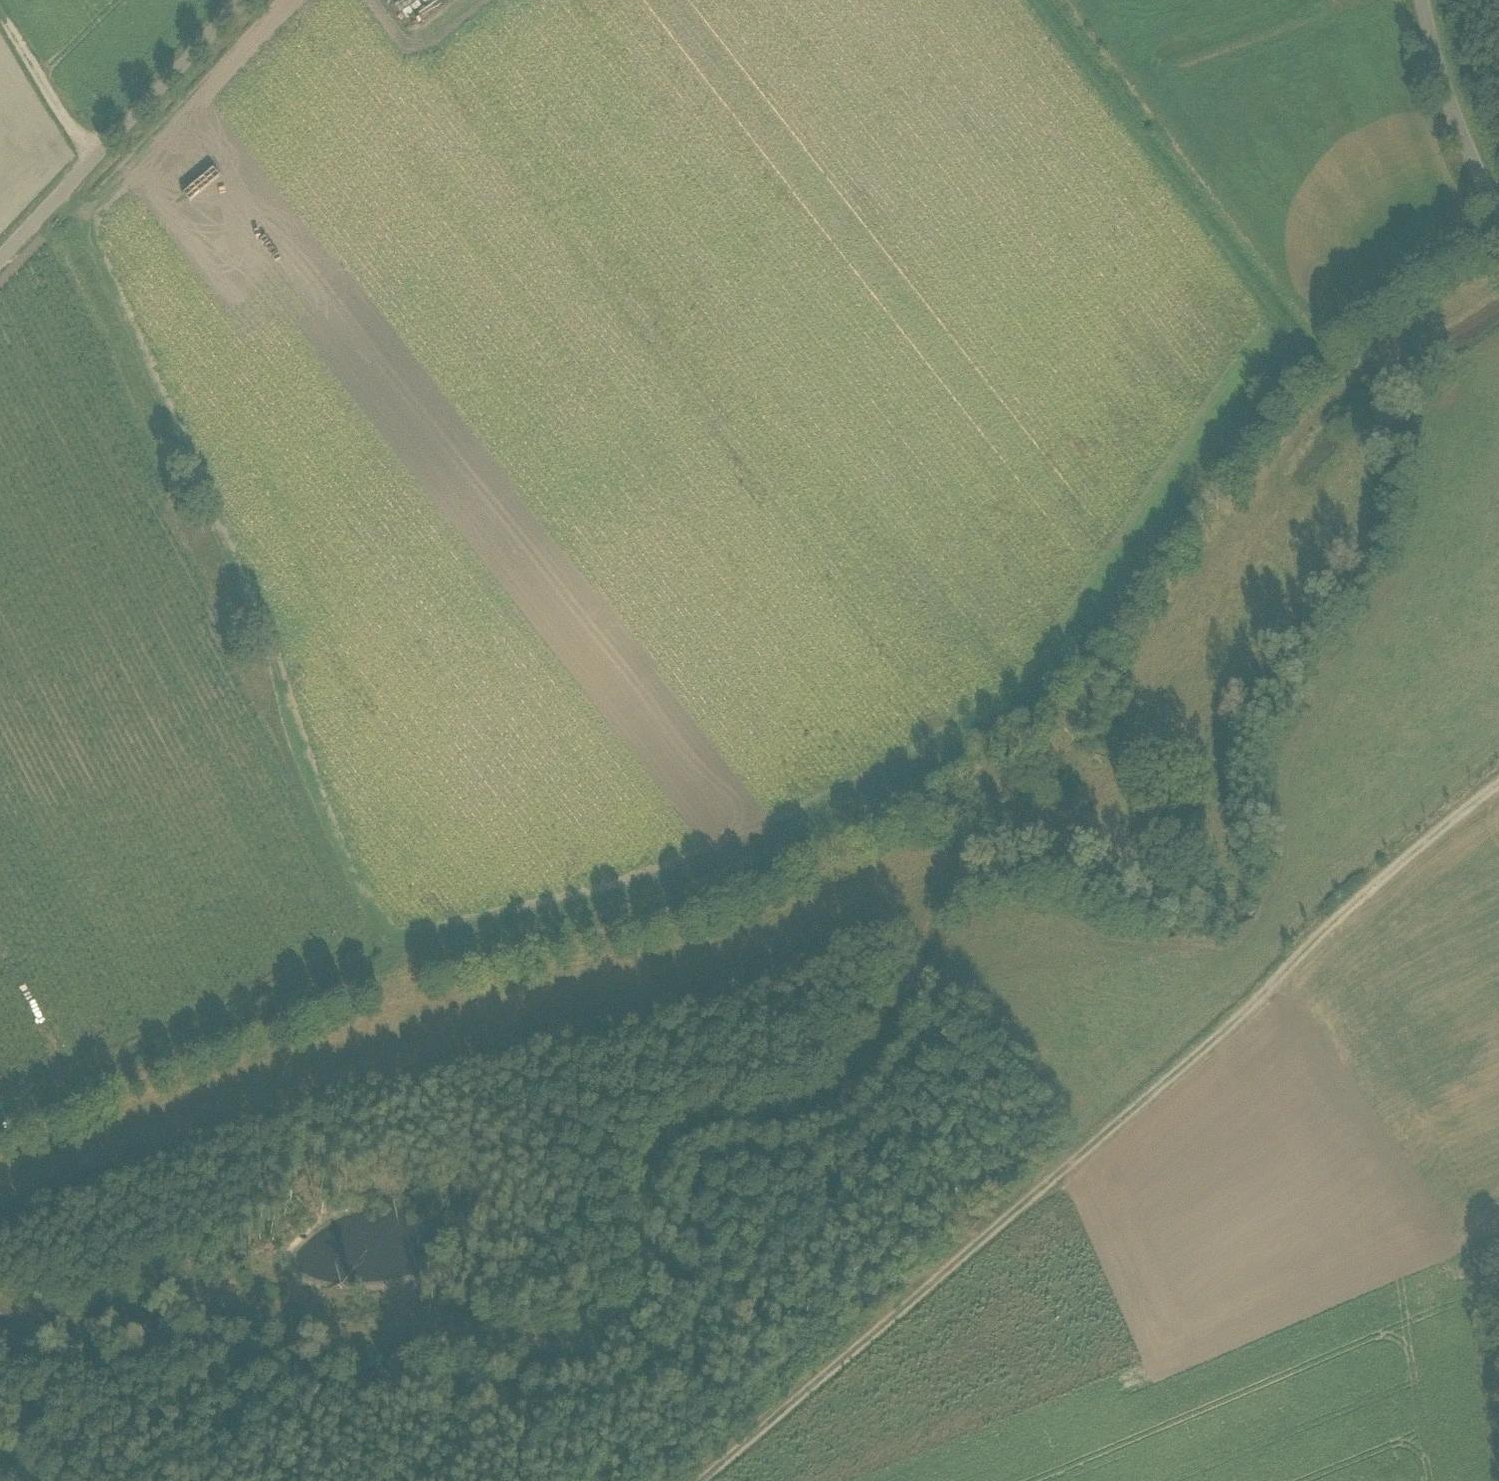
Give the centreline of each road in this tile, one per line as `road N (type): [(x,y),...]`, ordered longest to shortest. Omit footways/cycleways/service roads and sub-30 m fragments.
road 1 (track): [(1498,799),(1340,927),(1283,992),(705,1480)]
road 2 (unclassified): [(0,261),(244,0)]
road 3 (unclassified): [(1498,215),(1437,78),(1421,0)]

